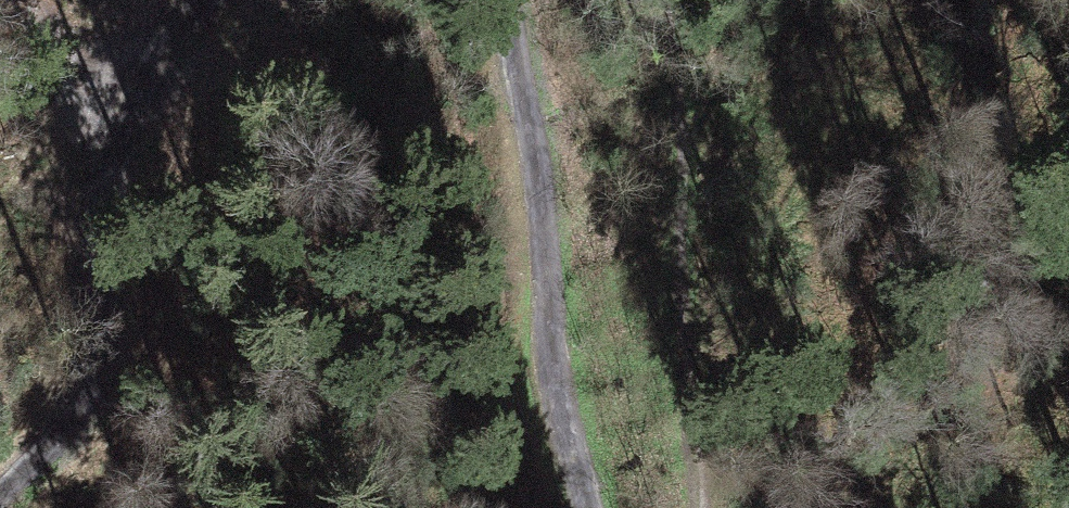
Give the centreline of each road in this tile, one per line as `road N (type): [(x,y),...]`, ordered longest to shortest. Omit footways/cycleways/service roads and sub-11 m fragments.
road 1 (track): [(227,0),(132,116),(102,375),(0,497)]
road 2 (track): [(588,507),(554,353),(516,0)]
road 3 (track): [(684,507),(659,0)]
road 4 (track): [(32,0),(85,86),(132,116)]

